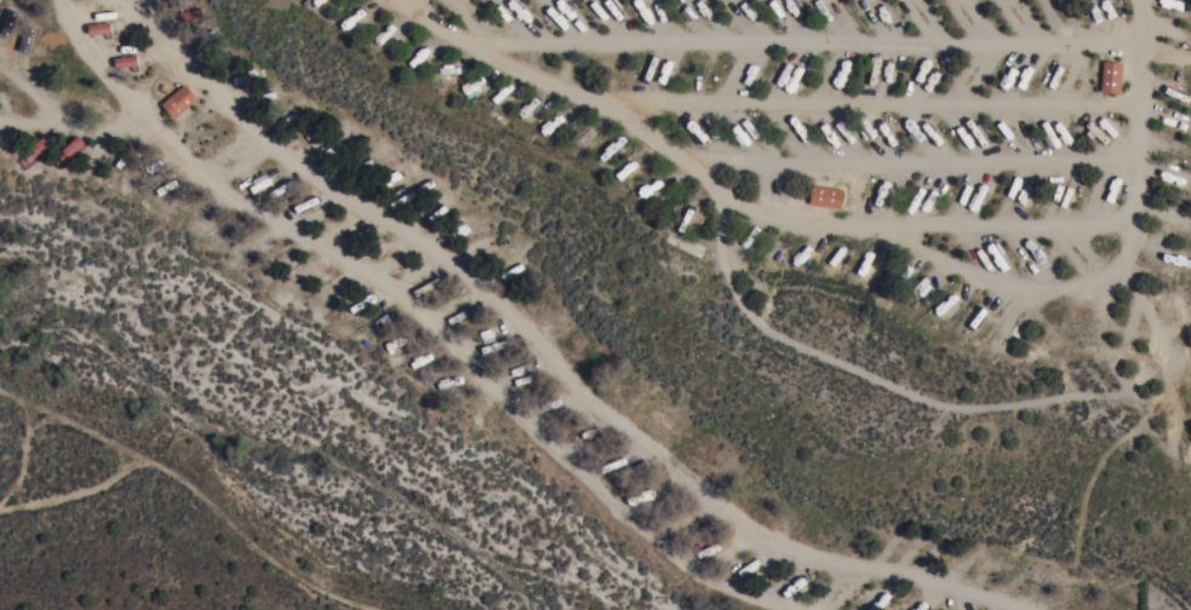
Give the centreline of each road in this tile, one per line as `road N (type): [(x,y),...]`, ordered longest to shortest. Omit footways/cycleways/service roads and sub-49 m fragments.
road 1 (residential): [(131,0),(195,70),(465,272),(646,456),(743,520),(843,560),(1025,609)]
road 2 (residential): [(814,609),(726,580),(671,549),(574,470),(426,316),(183,152),(67,28),(58,0)]

